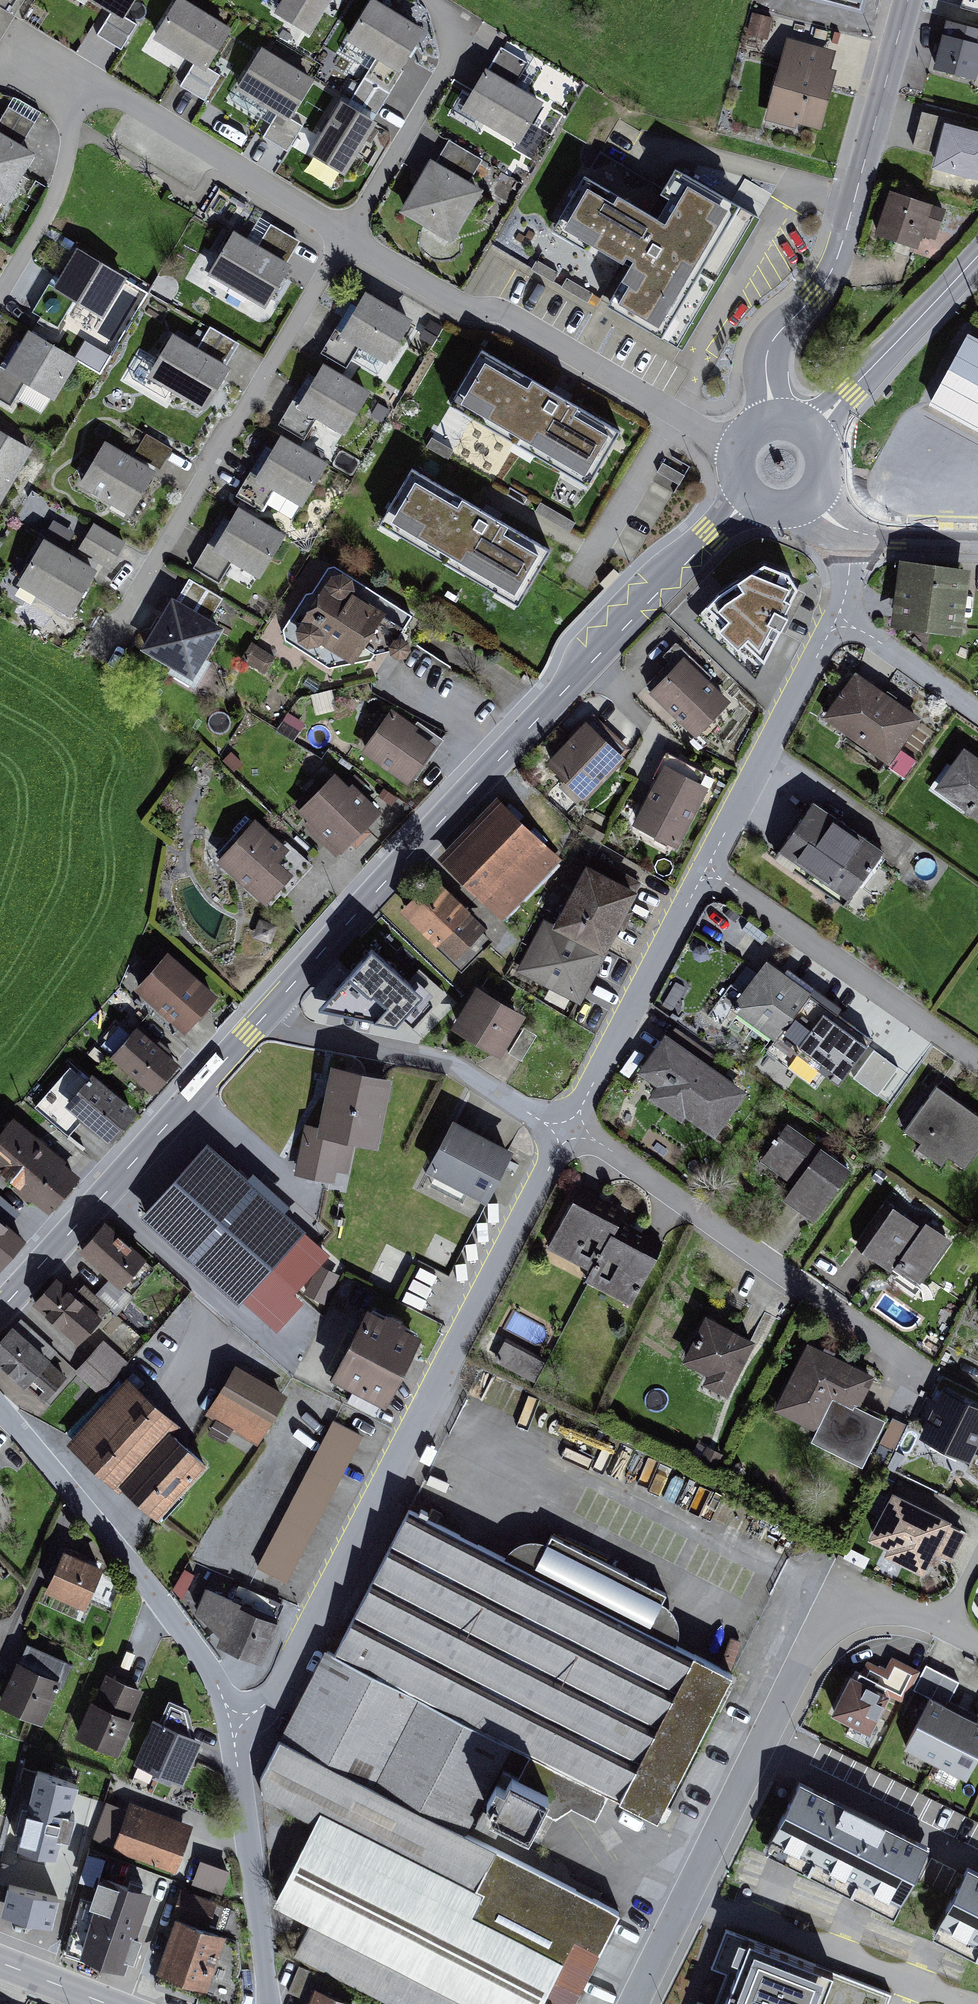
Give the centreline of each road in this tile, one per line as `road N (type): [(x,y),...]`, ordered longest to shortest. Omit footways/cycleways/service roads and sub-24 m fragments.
road 1 (residential): [(740,448),(504,314),(463,309),(11,34)]
road 2 (secondary): [(749,498),(265,1015)]
road 3 (residential): [(569,1131),(280,1686),(252,1714),(231,1722)]
road 4 (residential): [(634,2003),(828,1618),(845,1605),(881,1602),(977,1644)]
road 5 (residential): [(909,0),(838,254),(768,351),(776,423)]
road 6 (residential): [(569,1131),(600,1143),(920,1370)]
road 7 (secondary): [(265,1015),(0,1309)]
road 8 (residential): [(231,1722),(205,1661),(0,1410)]
road 9 (residential): [(977,1060),(706,869)]
road 10 (residential): [(265,1015),(299,1035),(451,1063),(569,1131)]
road 11 (residential): [(706,869),(569,1131)]
road 12 (residential): [(268,2003),(231,1722)]
road 13 (residential): [(836,621),(706,869)]
road 14 (secondary): [(811,436),(977,256)]
road 15 (residential): [(836,621),(977,712)]
road 16 (residential): [(849,531),(977,540)]

